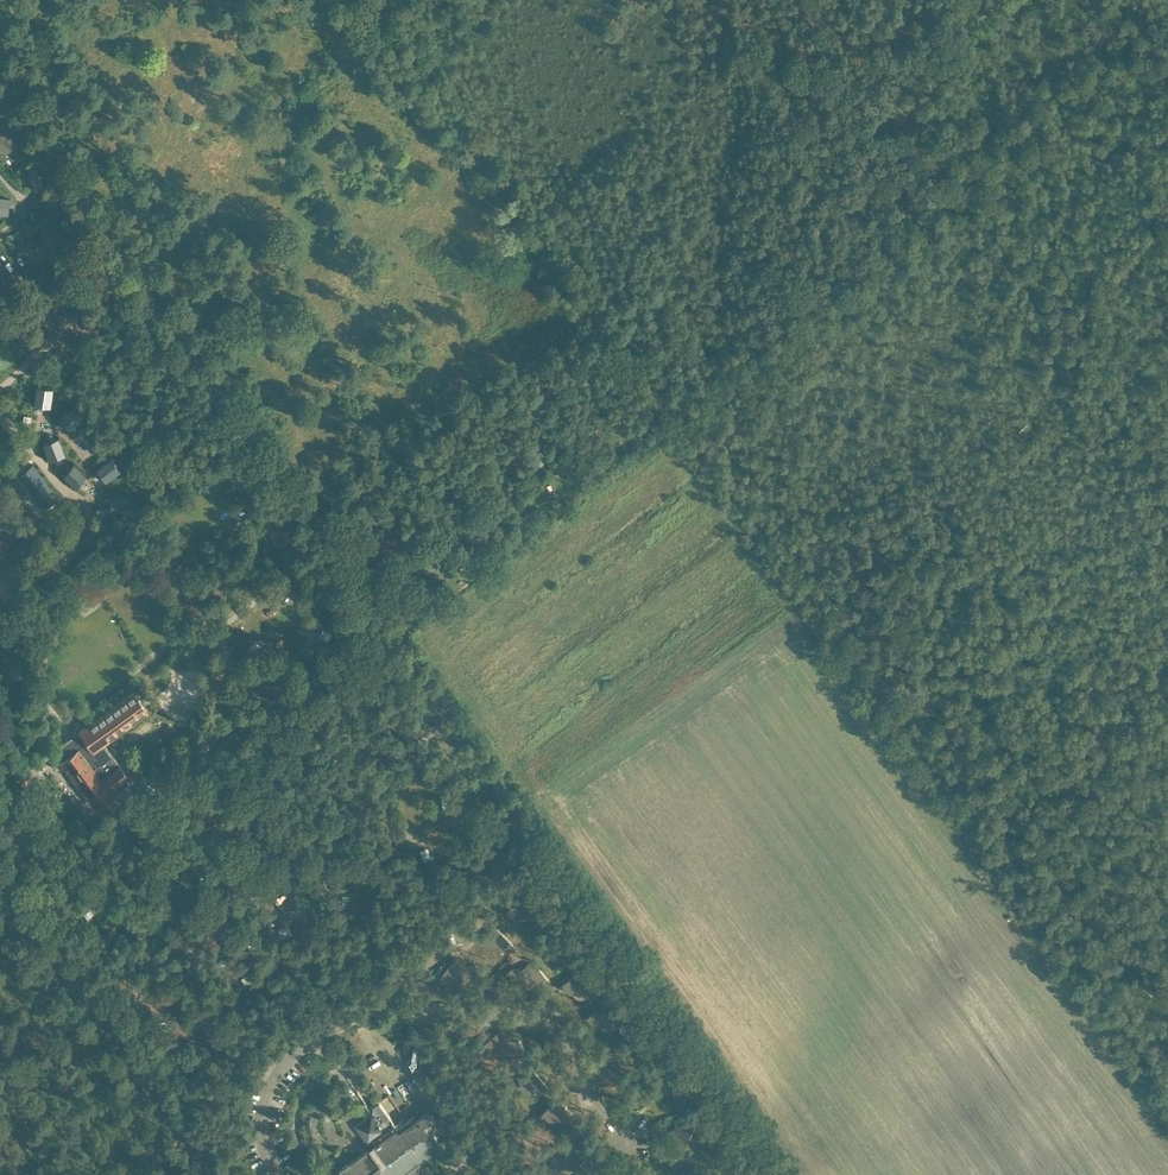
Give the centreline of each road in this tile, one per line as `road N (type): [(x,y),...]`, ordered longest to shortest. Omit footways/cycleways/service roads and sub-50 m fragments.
road 1 (track): [(279,1174),(261,1130),(267,1093),(286,1063),(377,1001),(442,1012),(547,1008),(563,1018),(586,1083),(624,1136),(624,1174)]
road 2 (unclassified): [(213,1174),(0,882)]
road 3 (track): [(423,1009),(432,960),(469,945),(482,917),(531,884),(556,888),(570,931),(615,962)]

